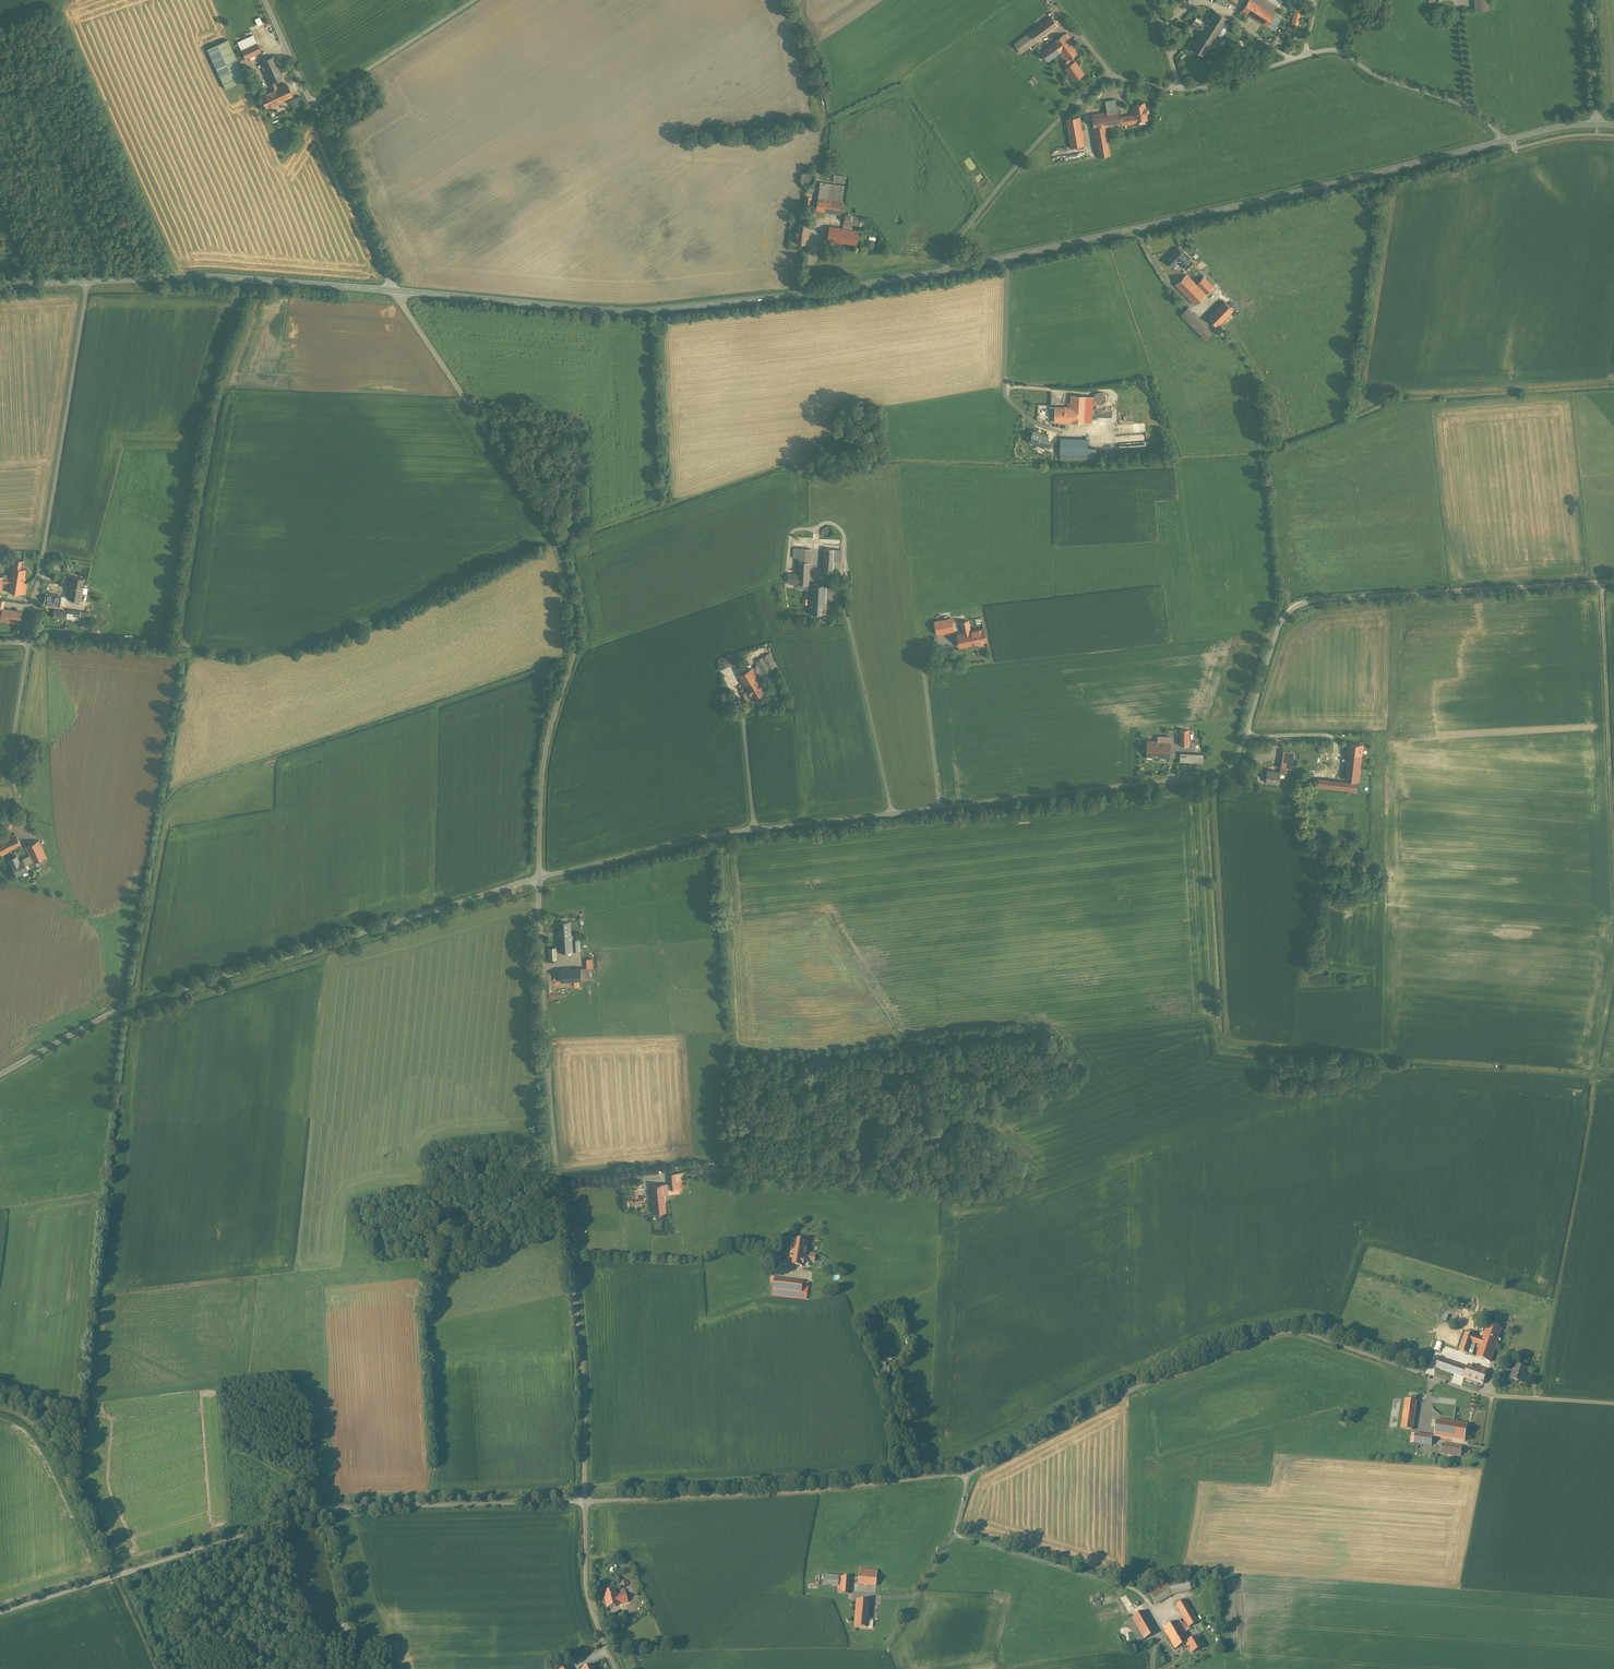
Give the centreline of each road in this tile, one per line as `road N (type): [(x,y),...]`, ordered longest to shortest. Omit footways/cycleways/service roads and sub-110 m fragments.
road 1 (unclassified): [(539,878),(719,834),(1207,776),(1236,758),(1278,628),(1301,603),(1613,582)]
road 2 (unclassified): [(585,1501),(822,1490),(968,1473),(1145,1384),(1290,1331),(1481,1394),(1613,1404)]
road 3 (unclassified): [(539,878),(544,758),(576,630),(568,578),(529,492),(396,290)]
road 4 (unclassified): [(585,1501),(583,1378),(553,1137),(539,878)]
road 5 (unclassified): [(0,1613),(326,1510),(585,1501)]
road 6 (unclassified): [(0,1073),(112,1010),(539,878)]
road 7 (tertiary): [(949,269),(1504,140)]
road 8 (tertiary): [(396,290),(635,310),(949,269)]
road 9 (track): [(29,641),(254,656),(405,604),(553,538)]
road 10 (track): [(1532,1398),(1613,974)]
road 11 (unclassified): [(88,281),(29,641),(0,642)]
road 12 (unclassified): [(1504,140),(1467,107),(1382,77),(1337,51),(1177,89)]
road 13 (unclassified): [(1177,89),(1104,78),(1021,161),(949,250),(949,269)]
road 14 (tertiary): [(88,281),(220,277),(396,290)]
road 15 (track): [(1613,845),(1601,582)]
road 16 (track): [(1335,742),(1333,764),(1305,780),(1315,887),(1307,973)]
road 17 (unclassified): [(396,290),(313,103)]
road 18 (unclassified): [(475,0),(313,103)]
road 19 (unclassified): [(616,1668),(587,1589),(585,1501)]
road 20 (unclassified): [(1597,124),(1590,0)]

